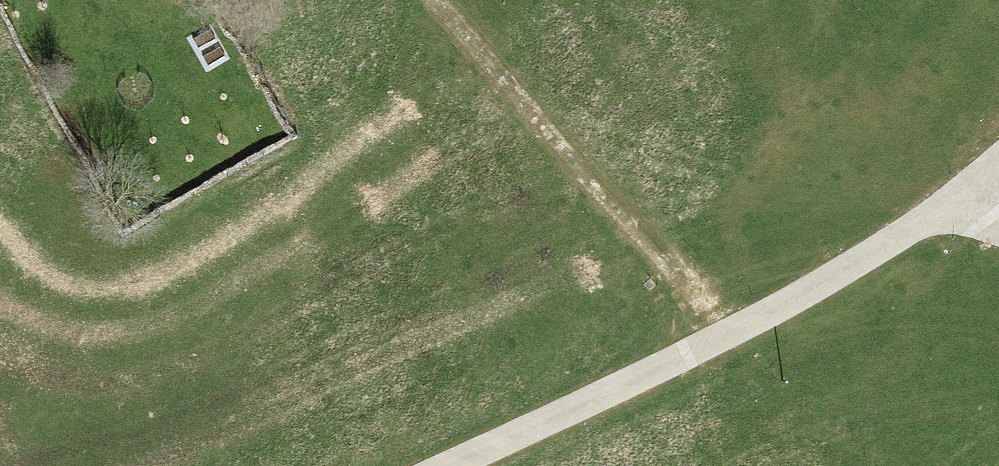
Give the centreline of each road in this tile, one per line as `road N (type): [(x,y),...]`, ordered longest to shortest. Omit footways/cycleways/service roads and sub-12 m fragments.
road 1 (unclassified): [(444,465),(732,336),(976,186),(998,162)]
road 2 (track): [(428,0),(573,180),(732,336)]

